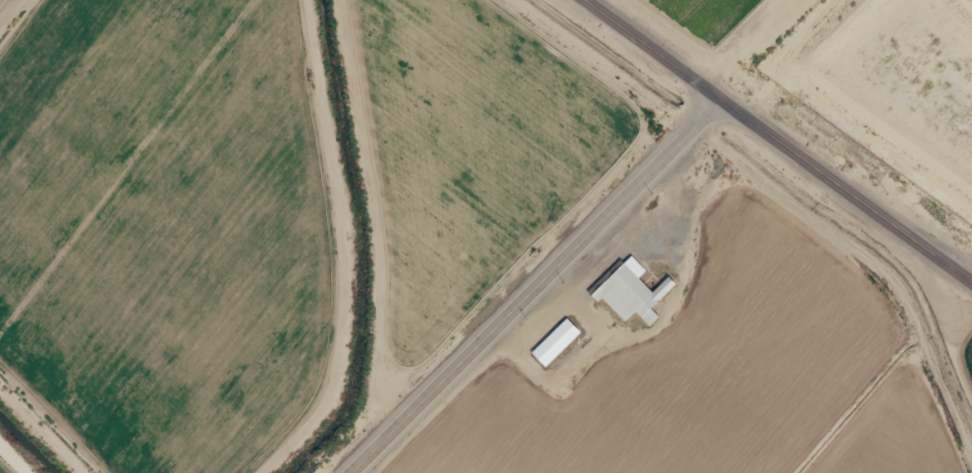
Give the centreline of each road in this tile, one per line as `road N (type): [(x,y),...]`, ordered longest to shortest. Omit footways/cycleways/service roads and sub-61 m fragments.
road 1 (secondary): [(357,472),(714,100)]
road 2 (primary): [(575,0),(971,290)]

